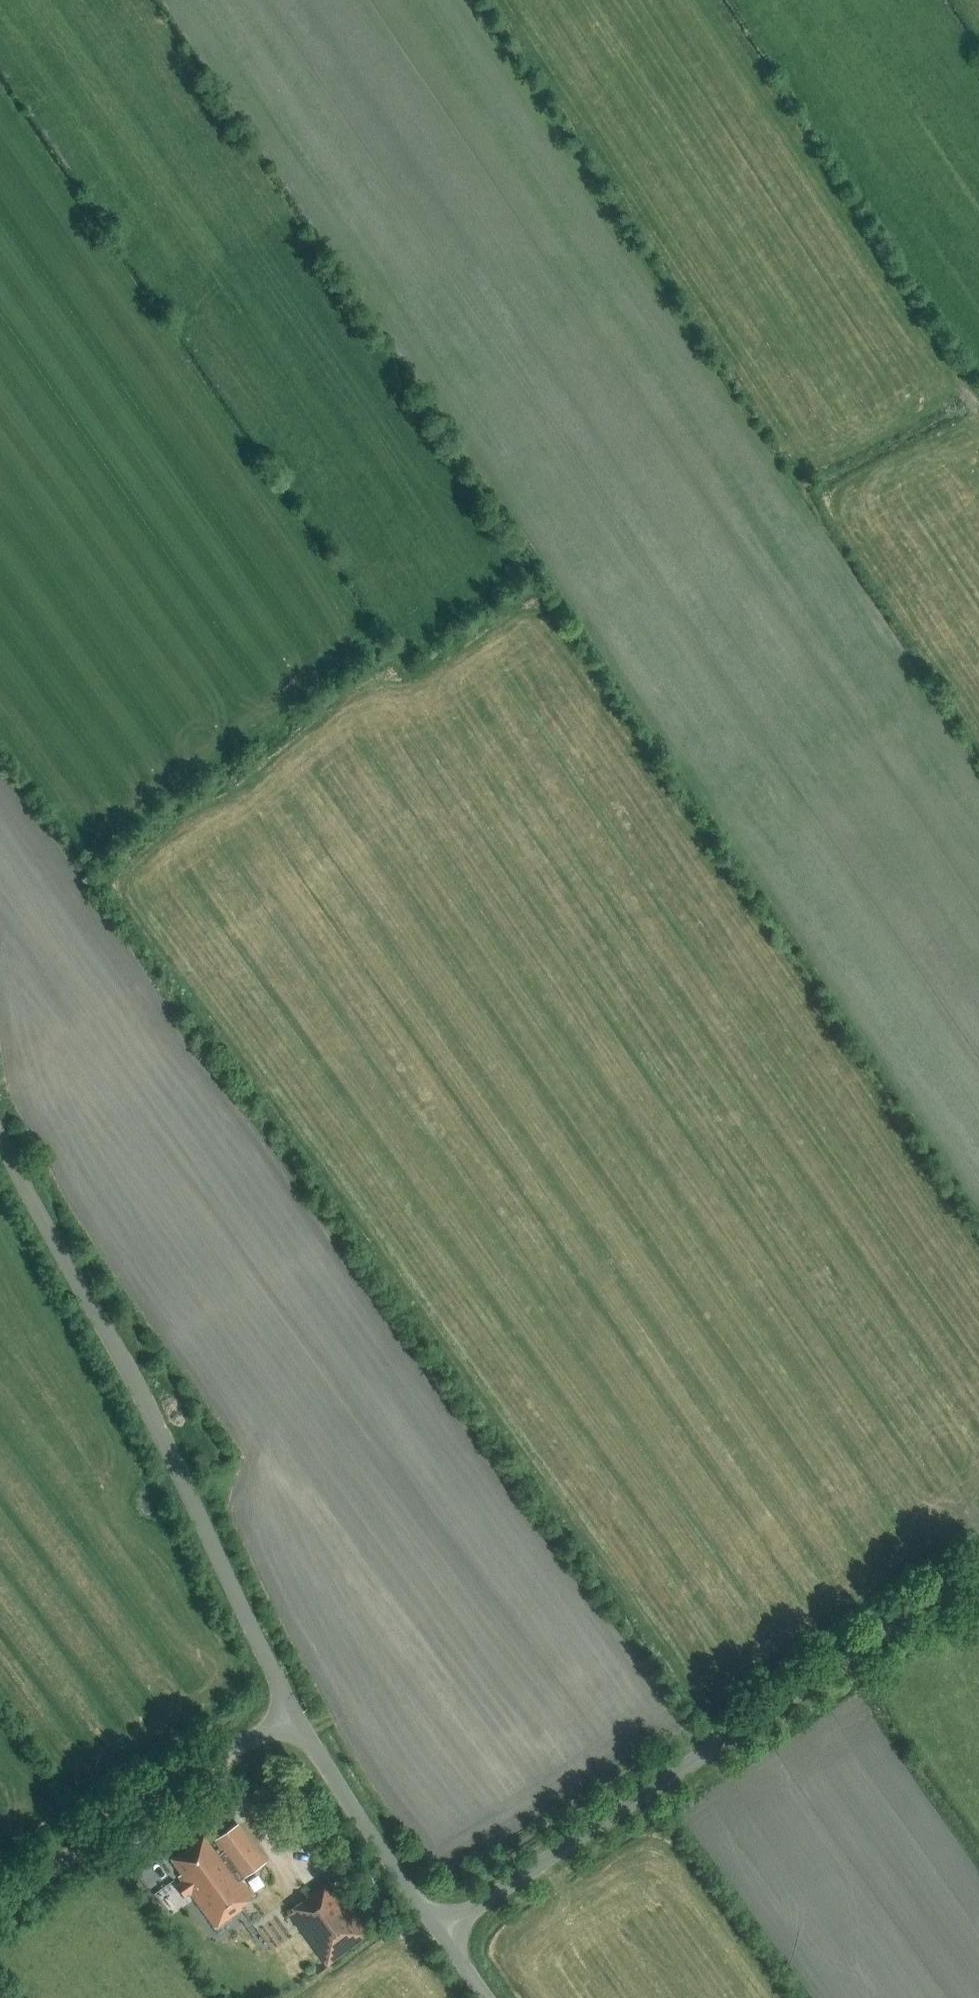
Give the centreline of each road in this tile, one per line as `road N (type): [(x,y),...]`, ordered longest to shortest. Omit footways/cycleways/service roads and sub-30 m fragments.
road 1 (tertiary): [(441,1929),(978,1568)]
road 2 (tertiary): [(289,1717),(123,1359),(0,1141)]
road 3 (tertiary): [(0,1908),(289,1717)]
road 4 (tertiary): [(441,1929),(289,1717)]

